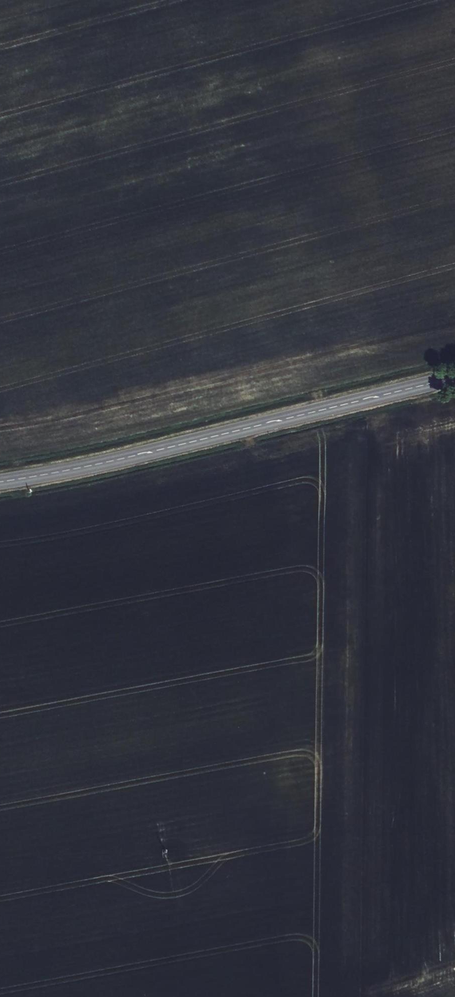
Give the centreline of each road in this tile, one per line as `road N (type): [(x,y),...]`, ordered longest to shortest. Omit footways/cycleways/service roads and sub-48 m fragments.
road 1 (tertiary): [(454,377),(0,482)]

